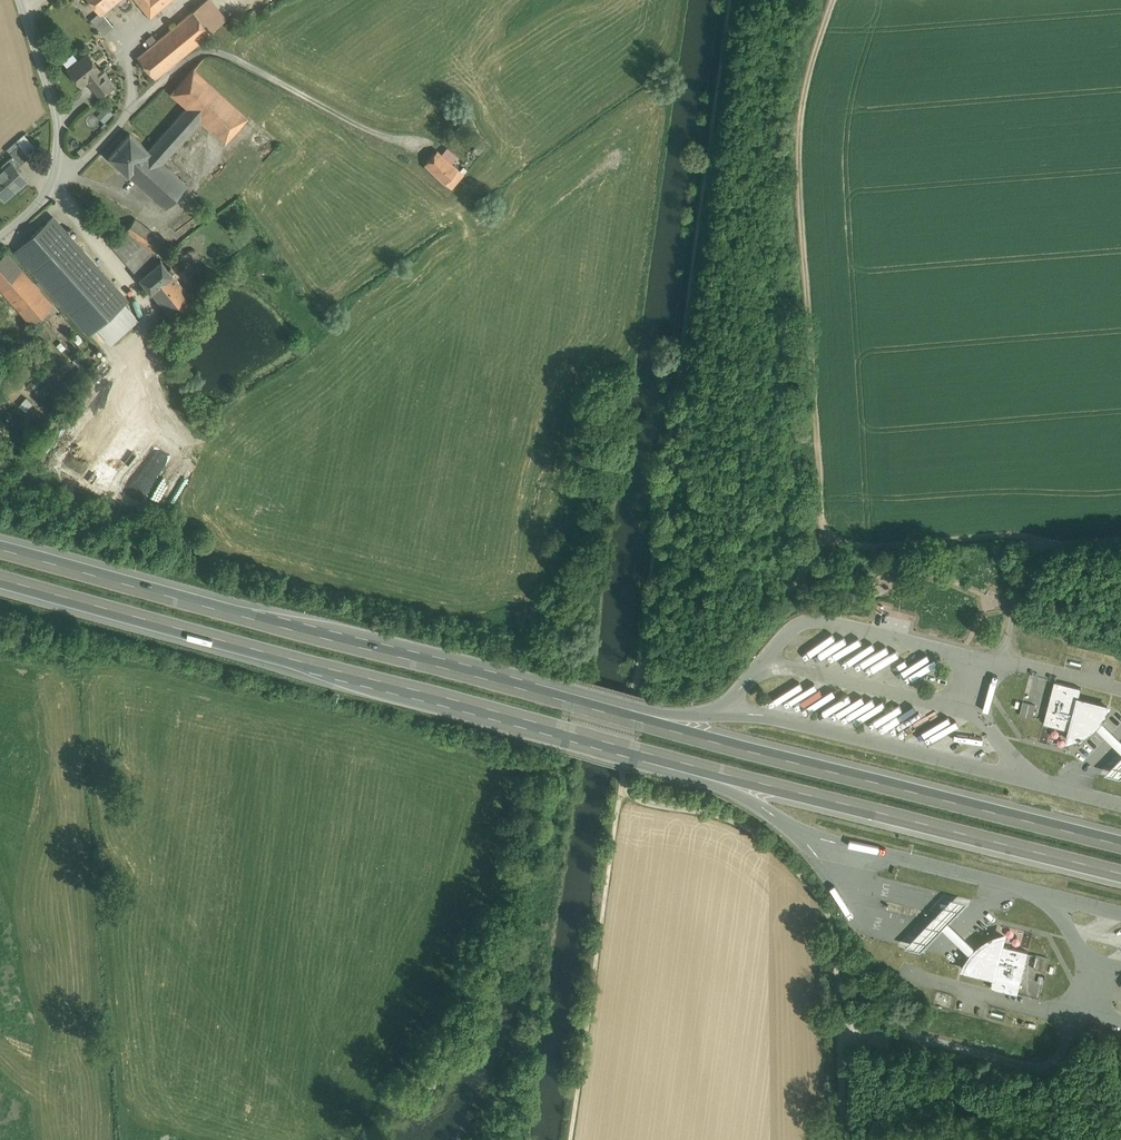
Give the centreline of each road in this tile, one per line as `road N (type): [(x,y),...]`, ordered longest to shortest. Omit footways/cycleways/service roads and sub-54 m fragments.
road 1 (motorway): [(1120,844),(0,549)]
road 2 (motorway): [(0,578),(1120,873)]
road 3 (track): [(806,568),(817,535),(799,120),(833,0)]
road 4 (track): [(842,1028),(837,937),(807,877),(760,835),(624,791)]
road 5 (unclassified): [(0,237),(53,188),(58,120),(19,0)]
road 6 (track): [(1034,545),(1004,536),(816,545)]
road 7 (track): [(637,668),(714,668),(806,568)]
road 8 (track): [(624,791),(637,668)]

